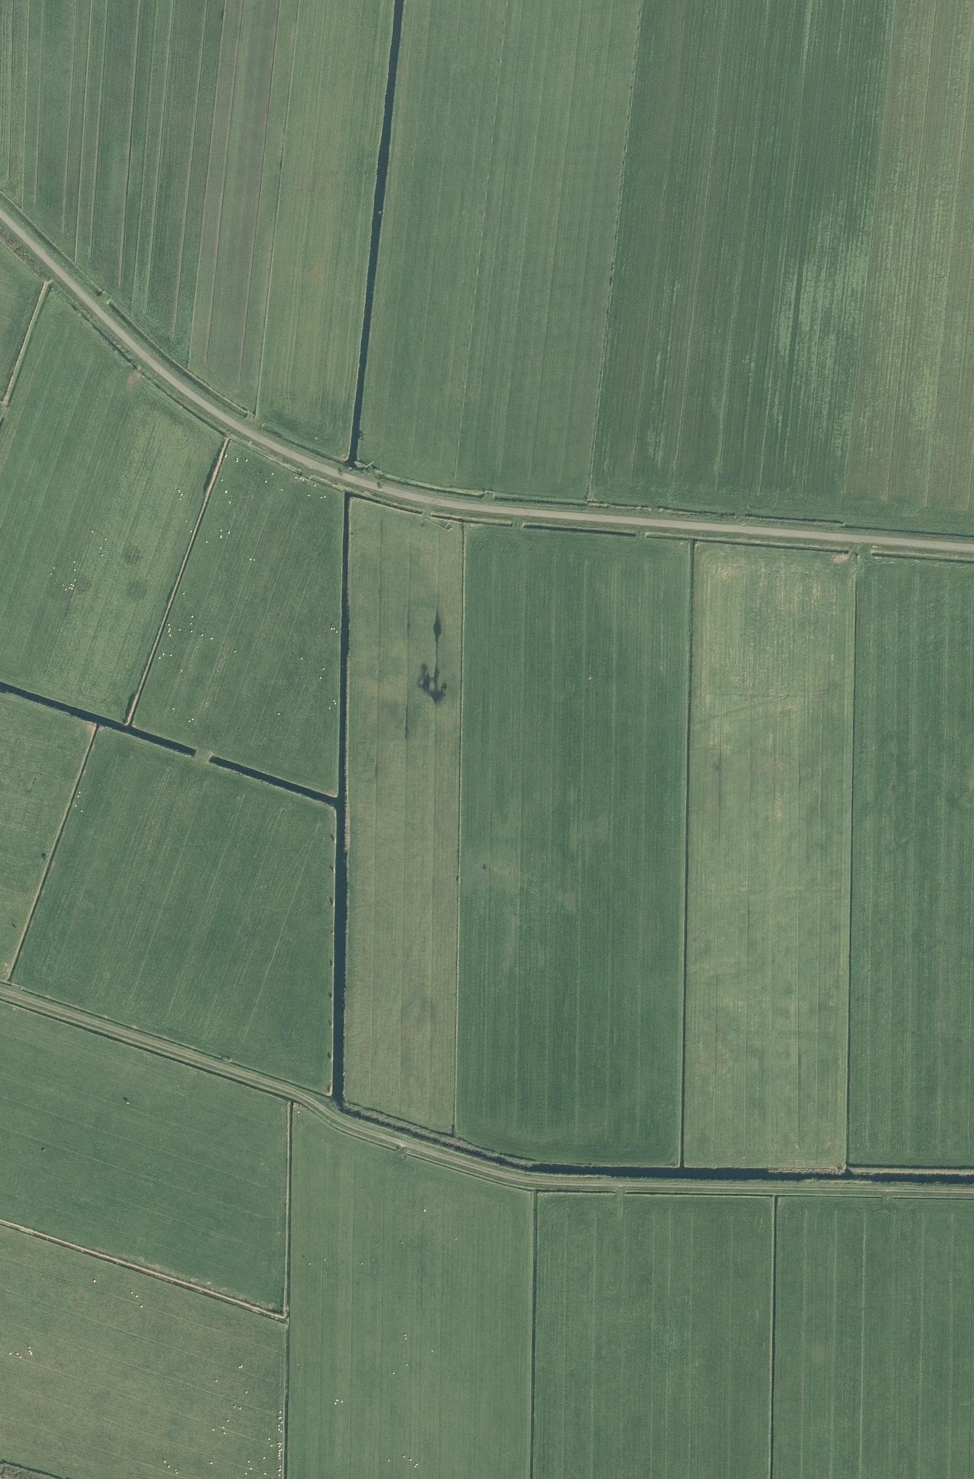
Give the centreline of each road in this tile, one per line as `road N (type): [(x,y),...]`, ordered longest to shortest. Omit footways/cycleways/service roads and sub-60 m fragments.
road 1 (unclassified): [(973,545),(449,503),(377,486),(304,459),(194,395),(0,210)]
road 2 (track): [(973,1195),(524,1183),(0,992)]

